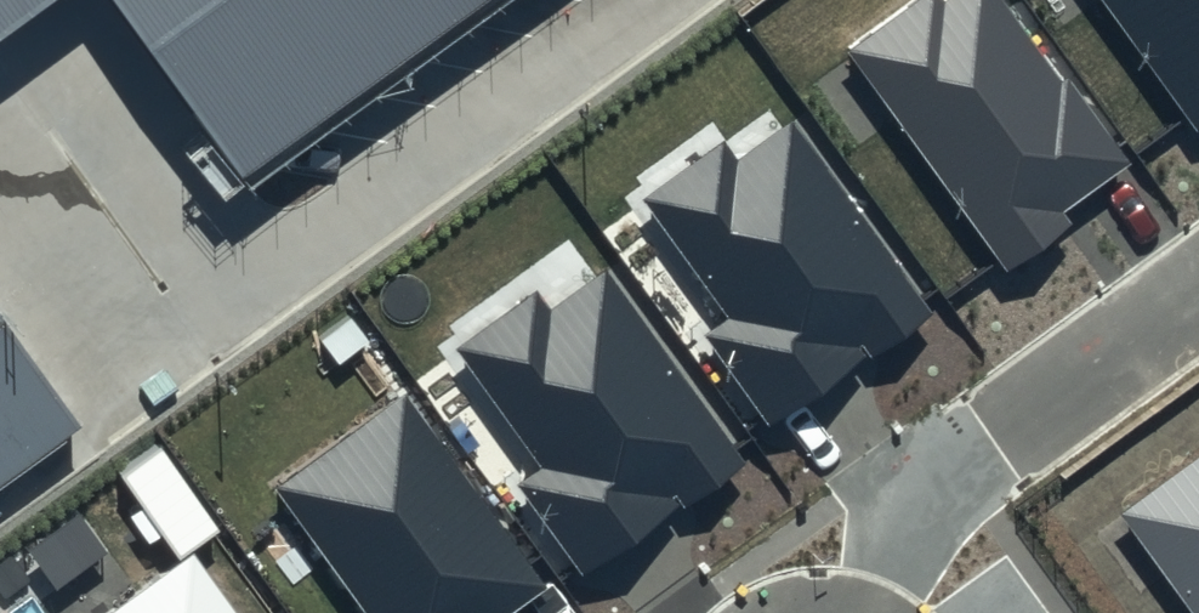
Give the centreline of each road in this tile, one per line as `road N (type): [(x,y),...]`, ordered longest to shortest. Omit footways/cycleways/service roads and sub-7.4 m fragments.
road 1 (residential): [(1198,295),(960,469),(852,612)]

